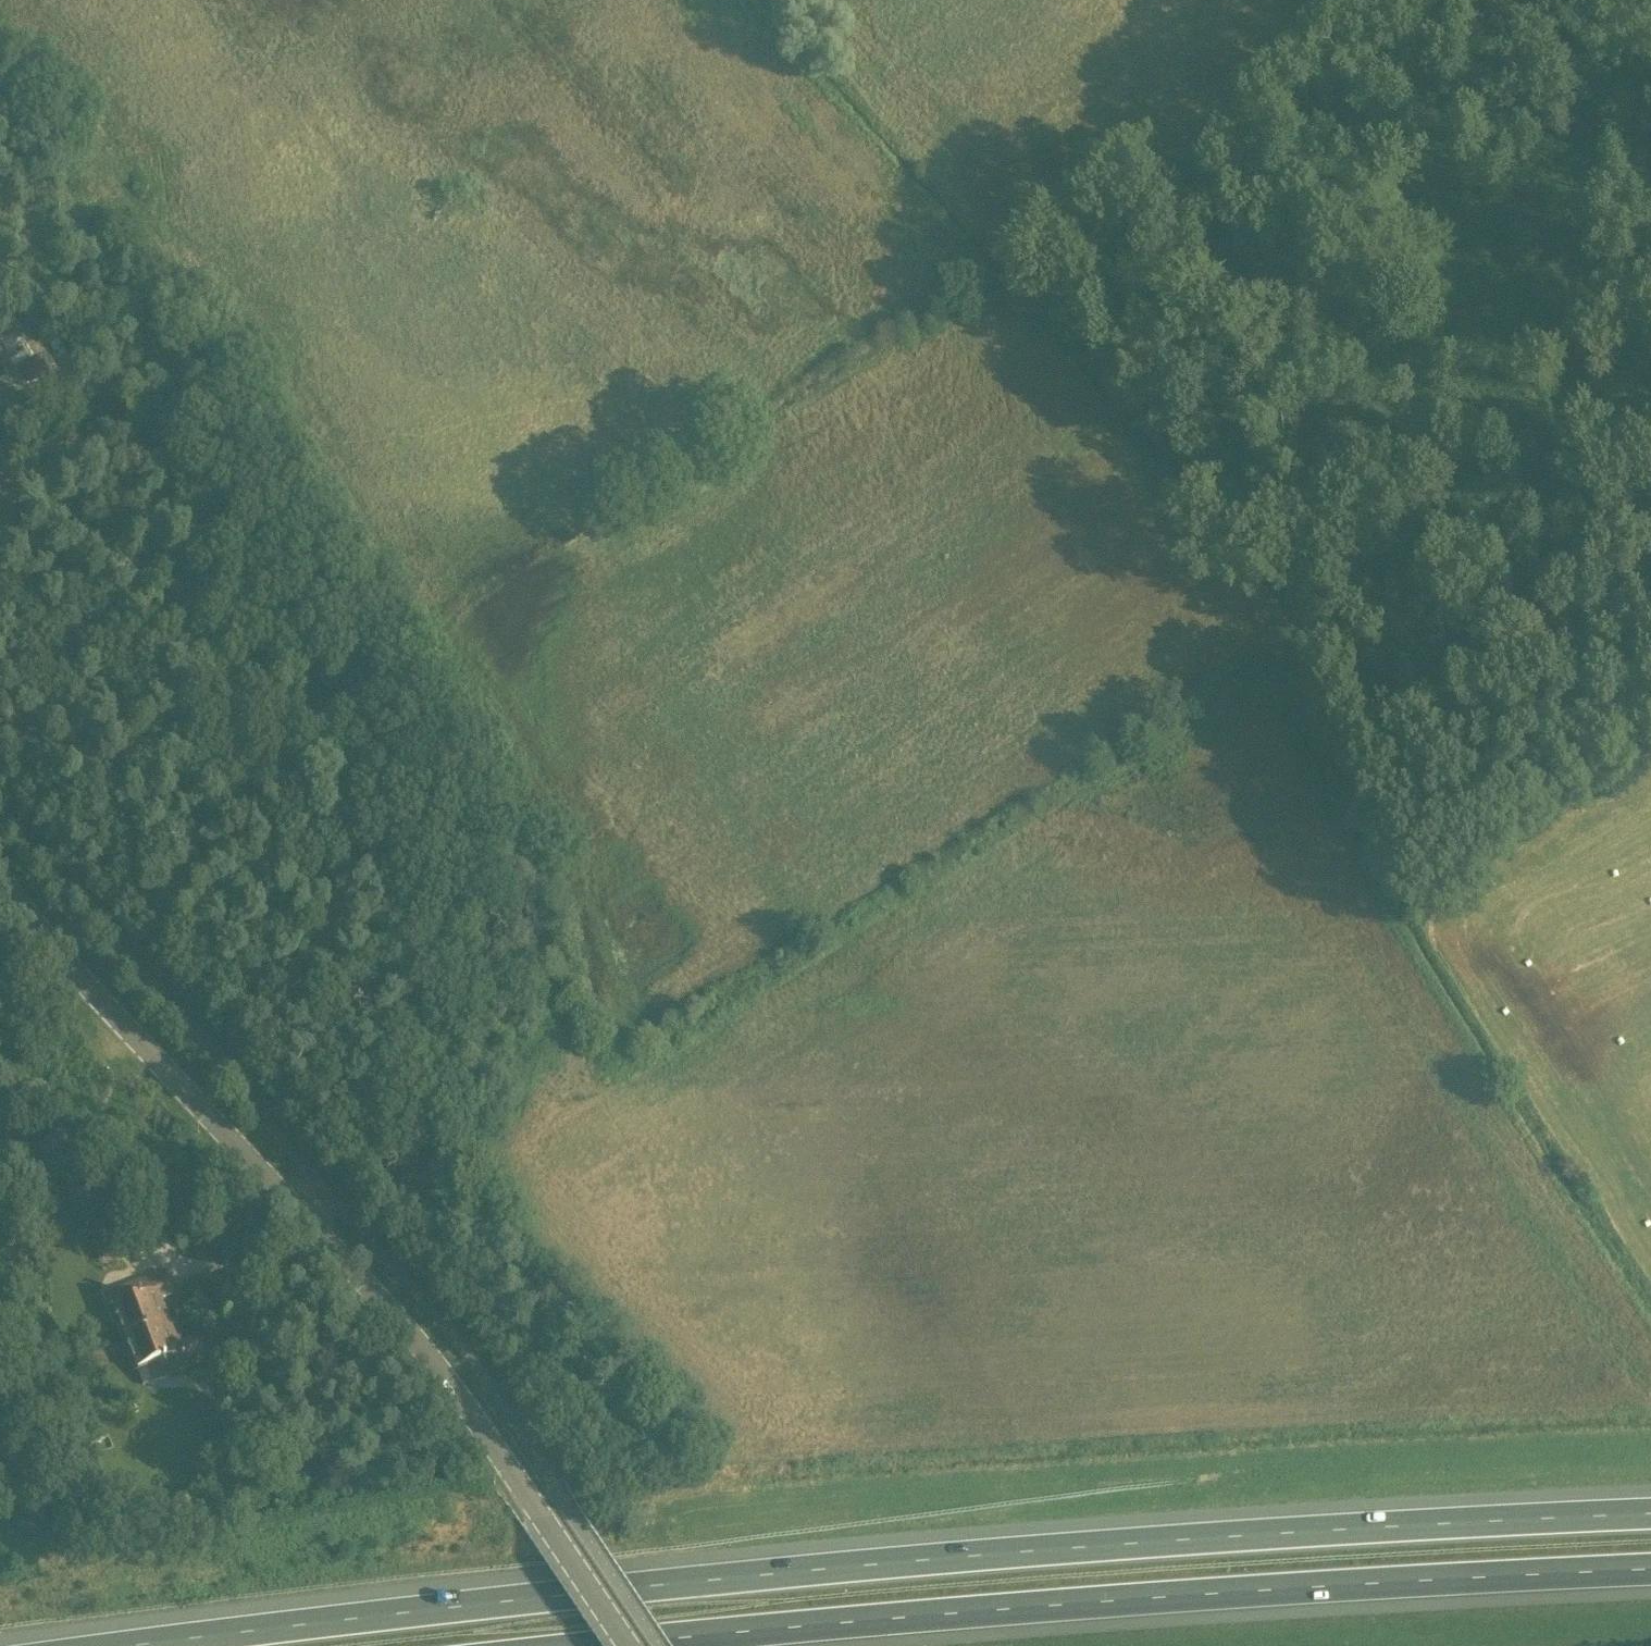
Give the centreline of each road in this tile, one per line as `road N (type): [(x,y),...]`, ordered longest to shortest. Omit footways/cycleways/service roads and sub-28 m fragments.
road 1 (motorway): [(1650,1517),(1008,1554),(141,1645)]
road 2 (track): [(327,1194),(409,1081),(431,996),(422,889),(400,784),(378,728),(308,608),(238,447),(0,130)]
road 3 (motorway): [(626,1645),(1025,1609),(1650,1571)]
road 4 (tertiary): [(629,1645),(426,1354),(190,1098),(0,871)]

